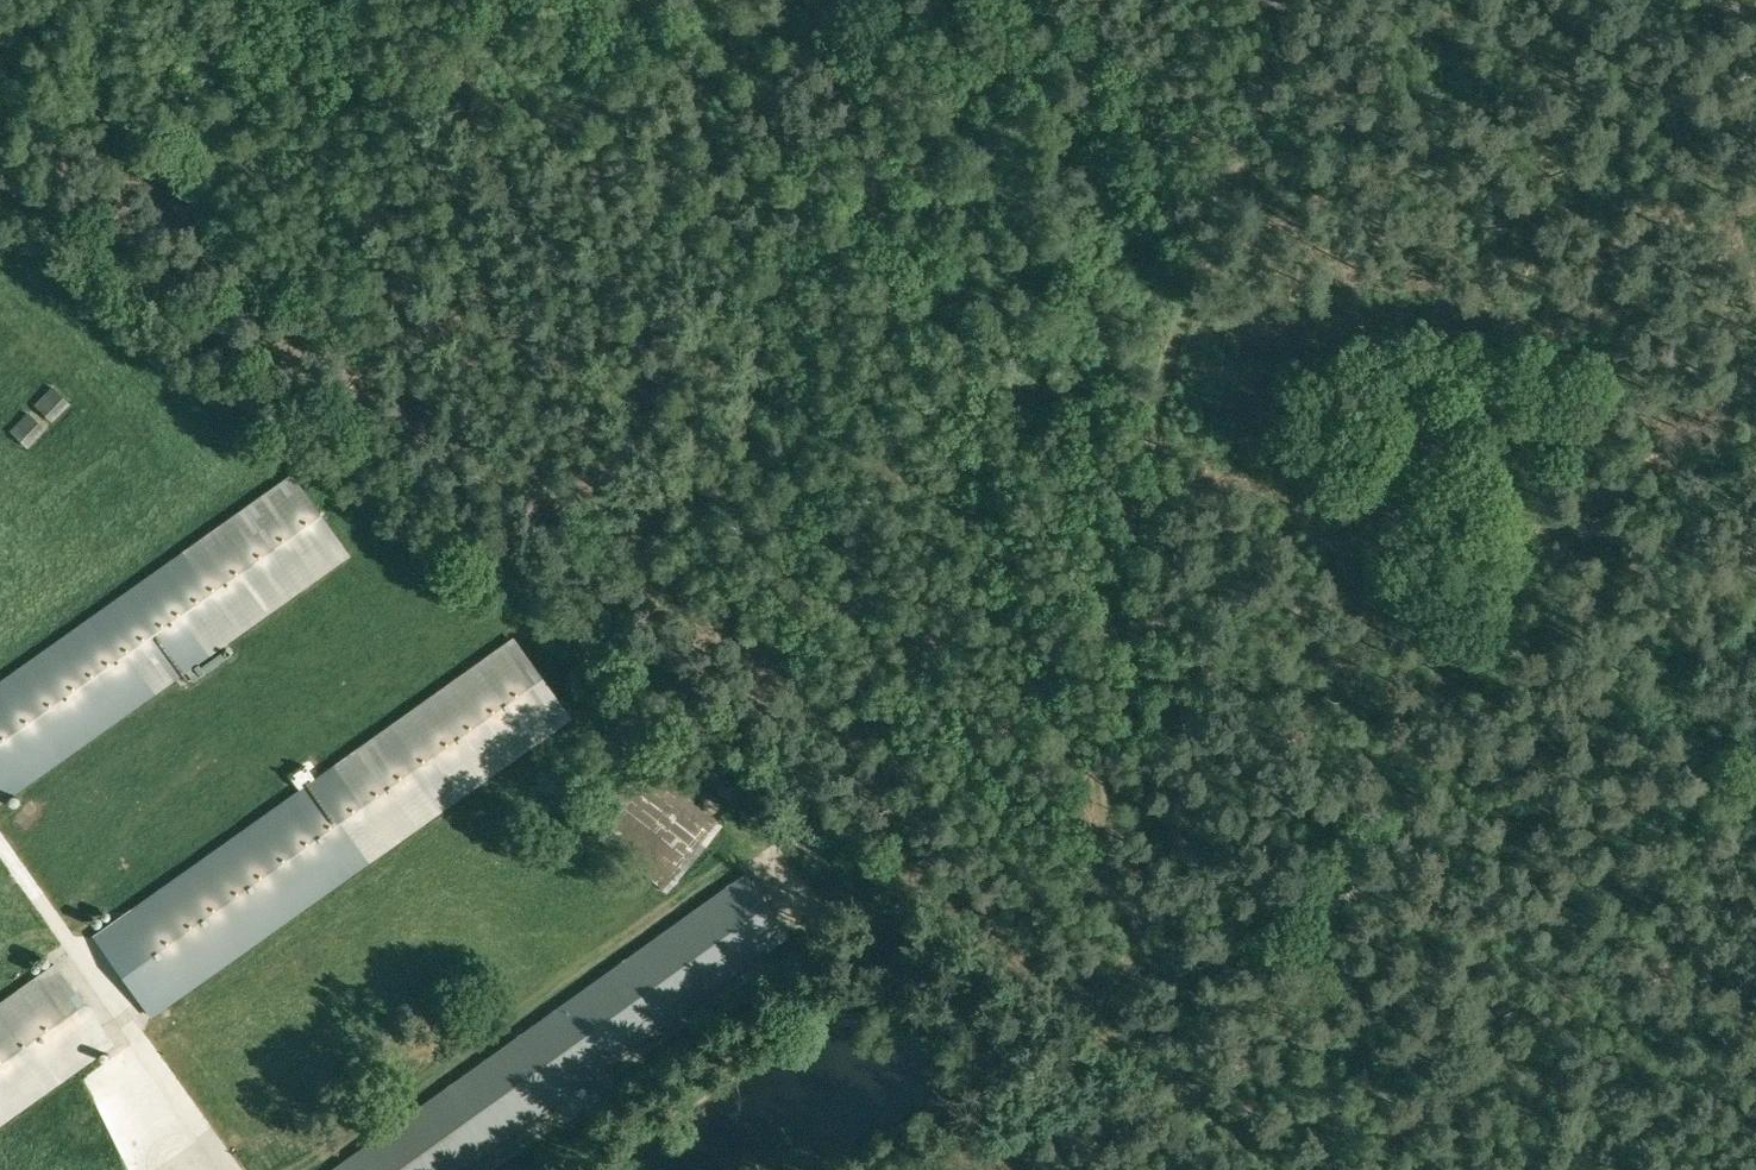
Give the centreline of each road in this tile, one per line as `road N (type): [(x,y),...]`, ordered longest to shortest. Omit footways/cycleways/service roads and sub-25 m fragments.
road 1 (track): [(1107,1027),(1136,931),(1103,783),(1135,700),(1135,666),(1117,591),(1175,341),(1256,118),(1274,0)]

